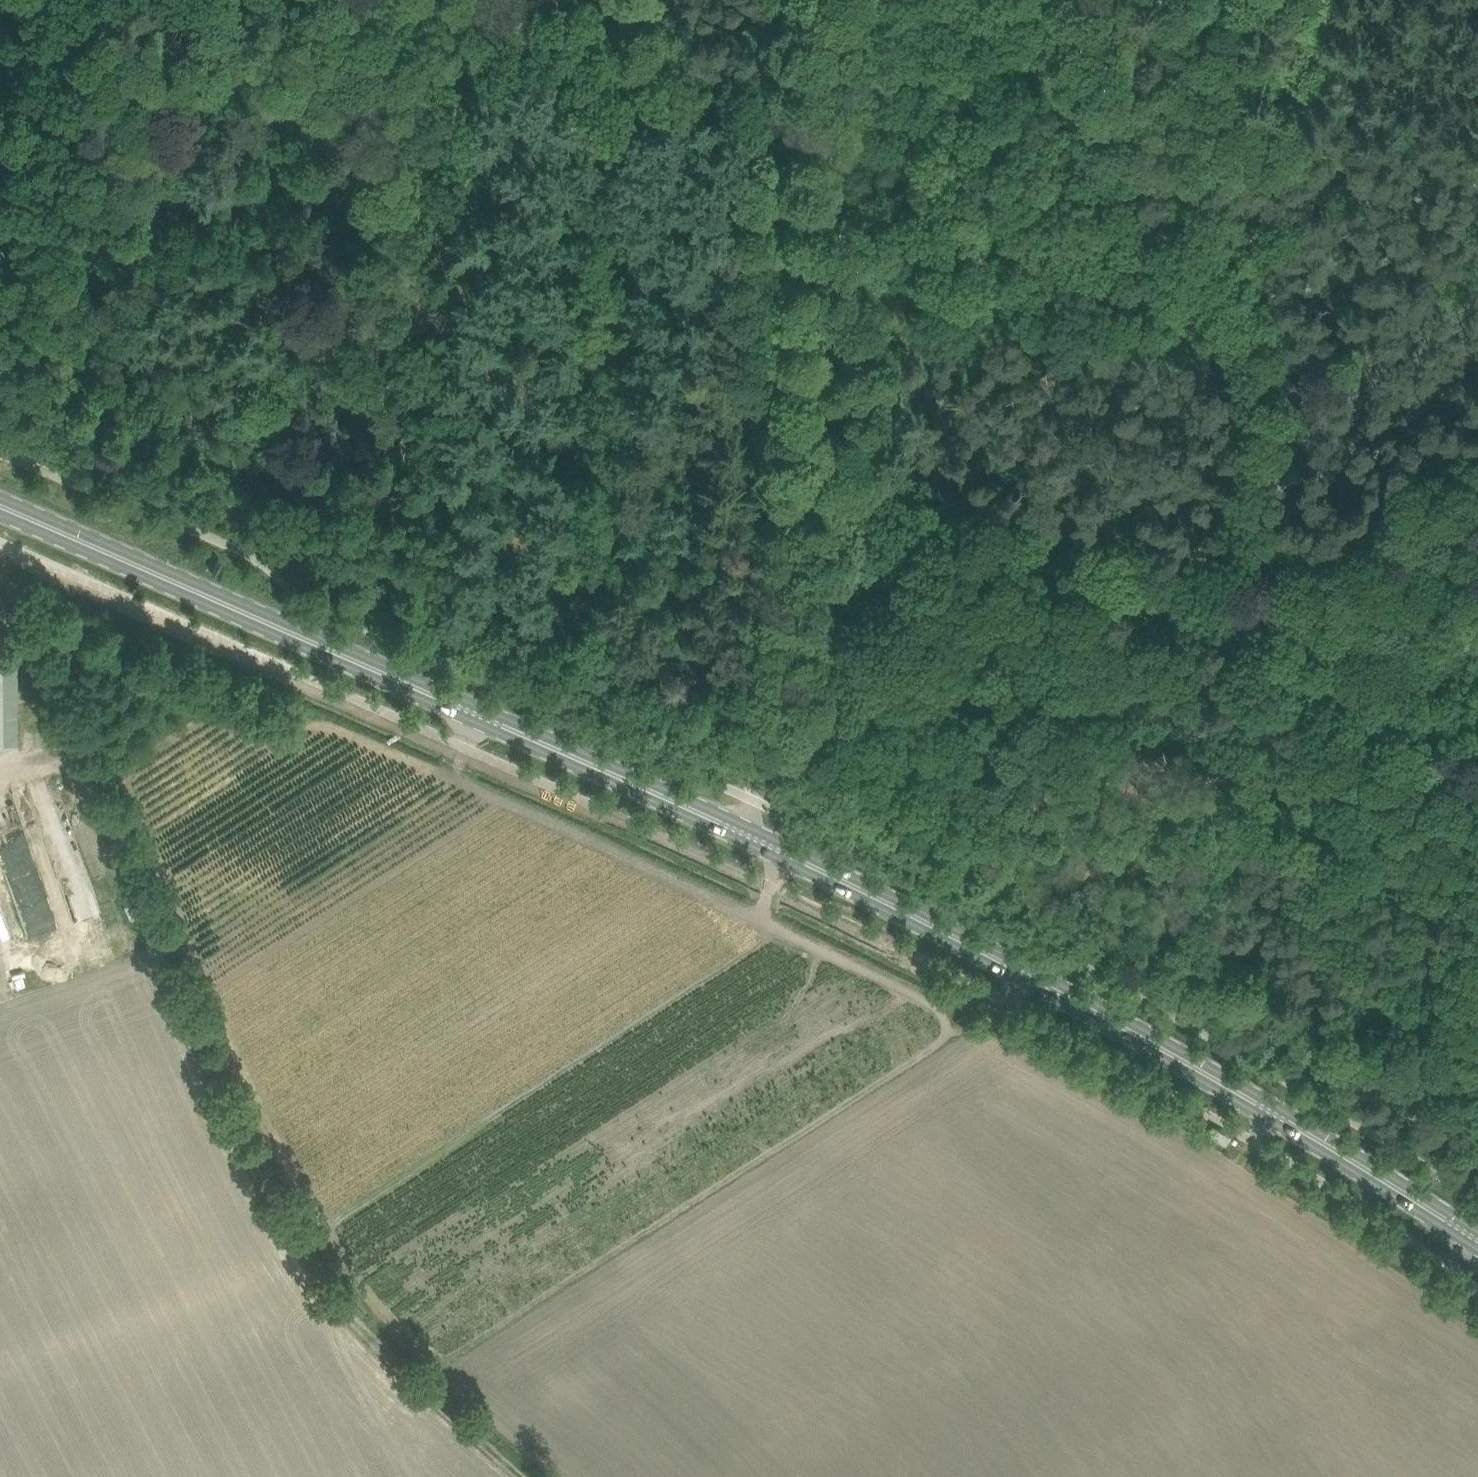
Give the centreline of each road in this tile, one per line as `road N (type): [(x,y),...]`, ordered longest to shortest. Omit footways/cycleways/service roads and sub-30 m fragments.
road 1 (primary): [(1458,1230),(1086,1006),(743,833)]
road 2 (primary): [(743,833),(0,505)]
road 3 (track): [(779,394),(748,802)]
road 4 (track): [(779,394),(779,103)]

